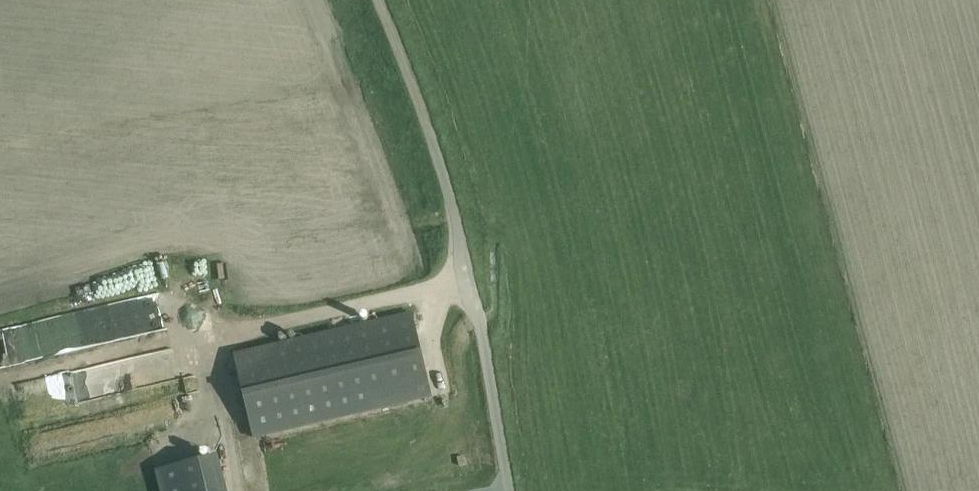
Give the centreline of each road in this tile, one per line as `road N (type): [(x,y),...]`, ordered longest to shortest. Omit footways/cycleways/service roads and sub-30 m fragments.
road 1 (unclassified): [(510,490),(470,273),(428,123)]
road 2 (track): [(428,123),(380,0)]

